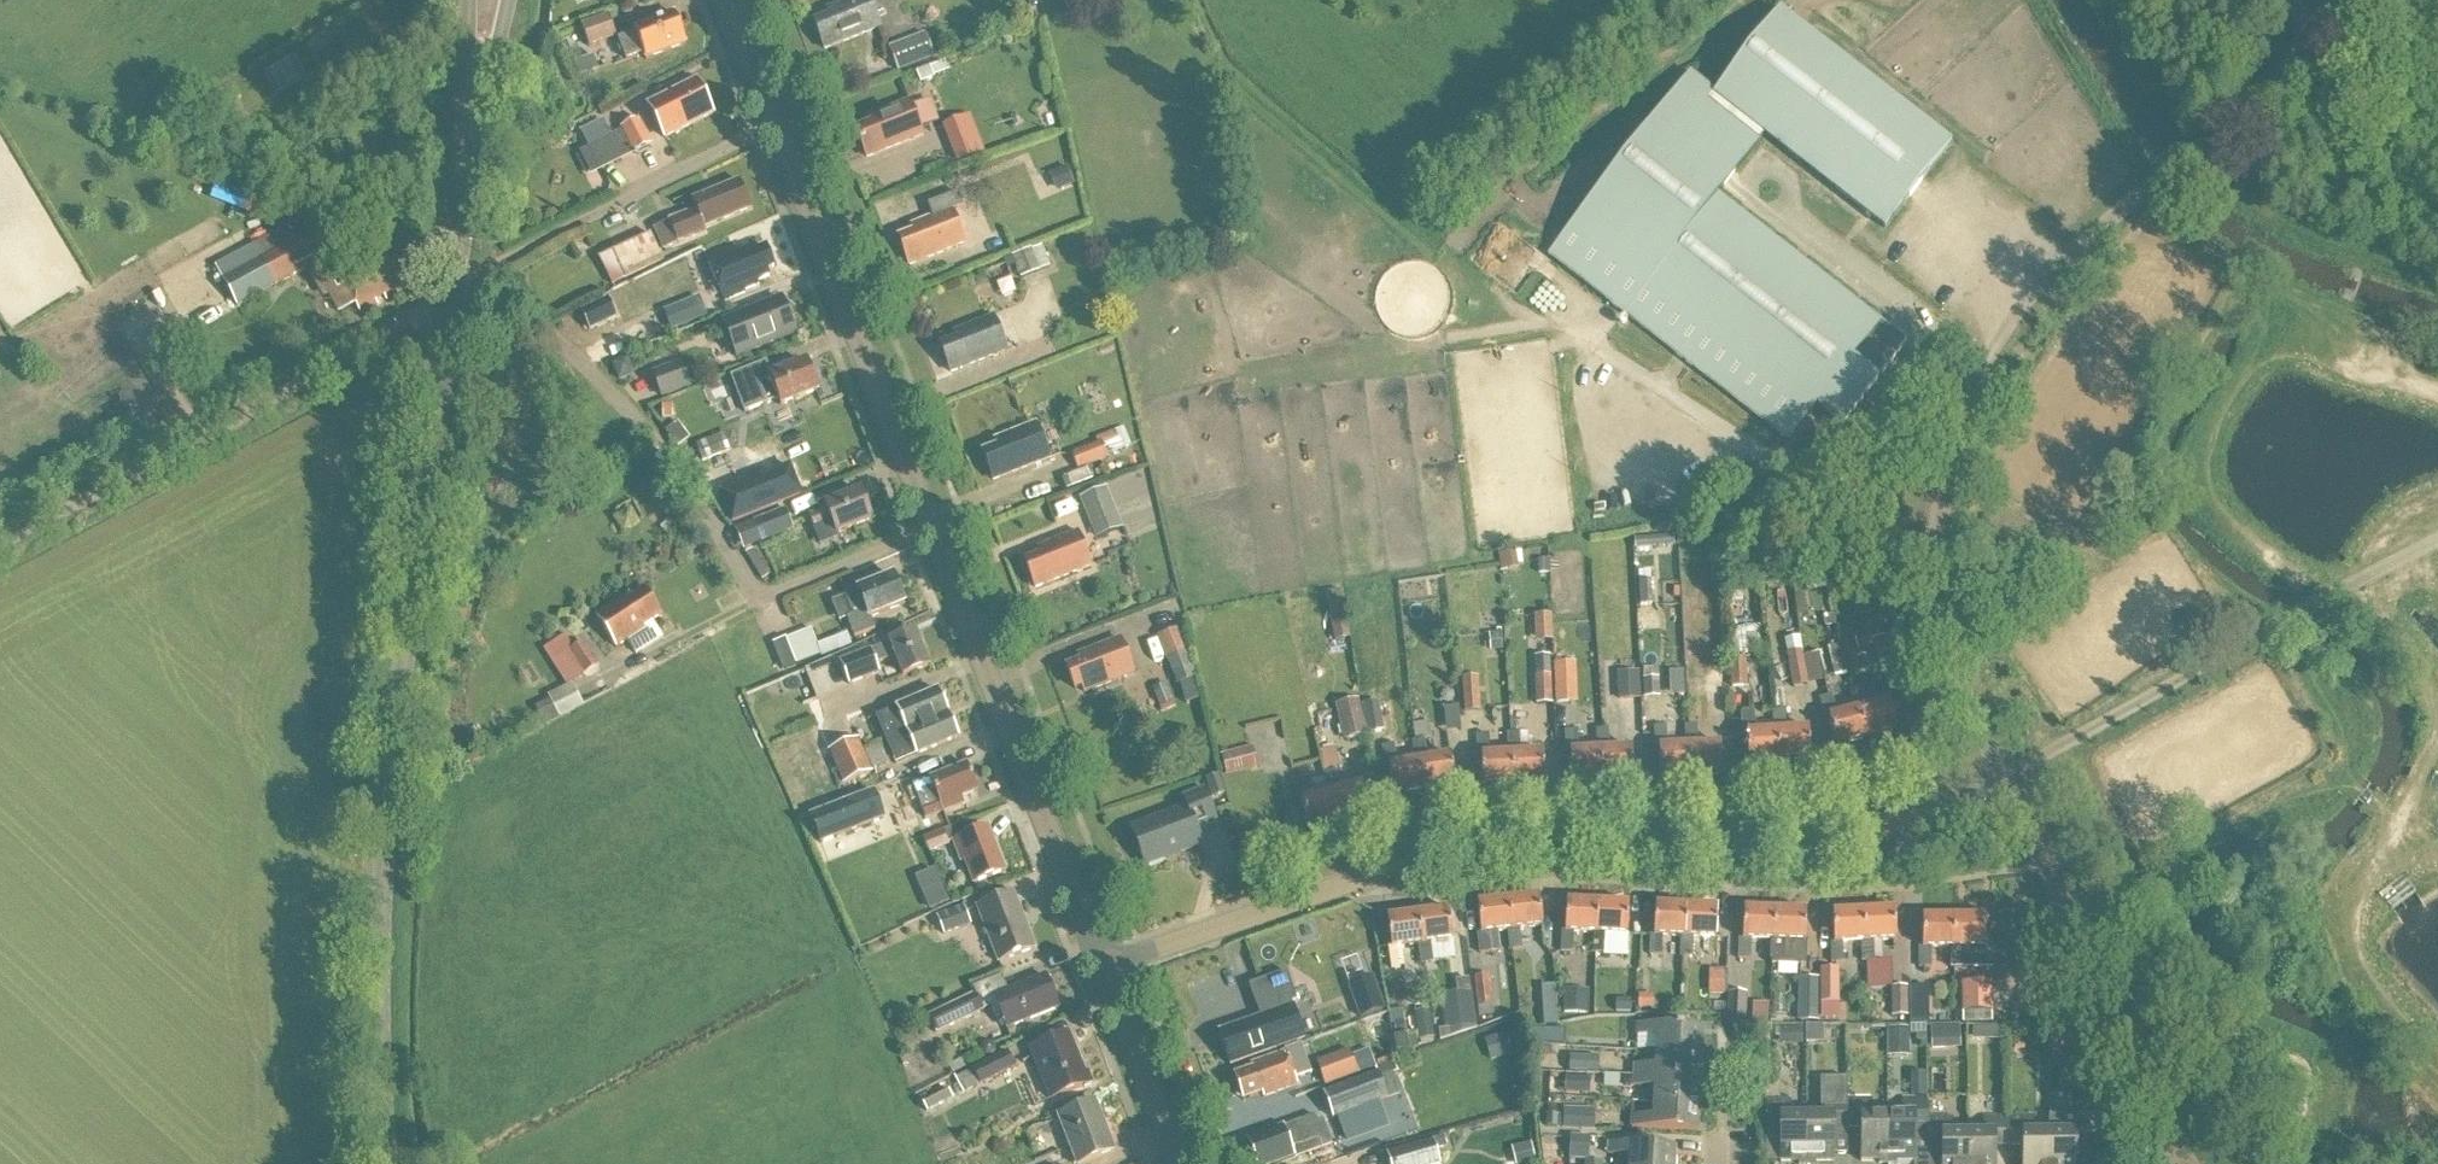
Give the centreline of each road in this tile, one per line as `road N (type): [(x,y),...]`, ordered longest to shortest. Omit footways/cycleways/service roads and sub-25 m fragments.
road 1 (unclassified): [(1101,967),(723,0)]
road 2 (primary): [(383,1163),(378,890),(405,611),(471,154)]
road 3 (residential): [(1101,967),(1455,855),(1907,823),(2009,781)]
road 4 (unclassified): [(2009,781),(1940,622),(1946,473),(1959,424),(2016,316),(2161,179)]
road 5 (track): [(1572,331),(1498,301),(1451,271),(1124,0)]
road 6 (residential): [(2182,1163),(2009,781)]
road 7 (track): [(2339,359),(2290,347),(2259,358),(2233,388),(2201,448),(2199,469),(2208,506),(2327,598)]
road 8 (track): [(2437,1058),(2368,984),(2355,925),(2364,887),(2437,742)]
road 9 (track): [(2143,194),(2317,320),(2339,359),(2437,389)]
road 10 (unclassified): [(2187,158),(2295,66),(2308,40),(2293,0)]
road 11 (unclassified): [(1172,1163),(1101,967)]
road 12 (track): [(2256,636),(2419,550)]
road 13 (track): [(2437,719),(2427,680),(2362,579)]
road 14 (primary): [(471,154),(507,0)]
road 15 (primary): [(469,0),(471,154)]

